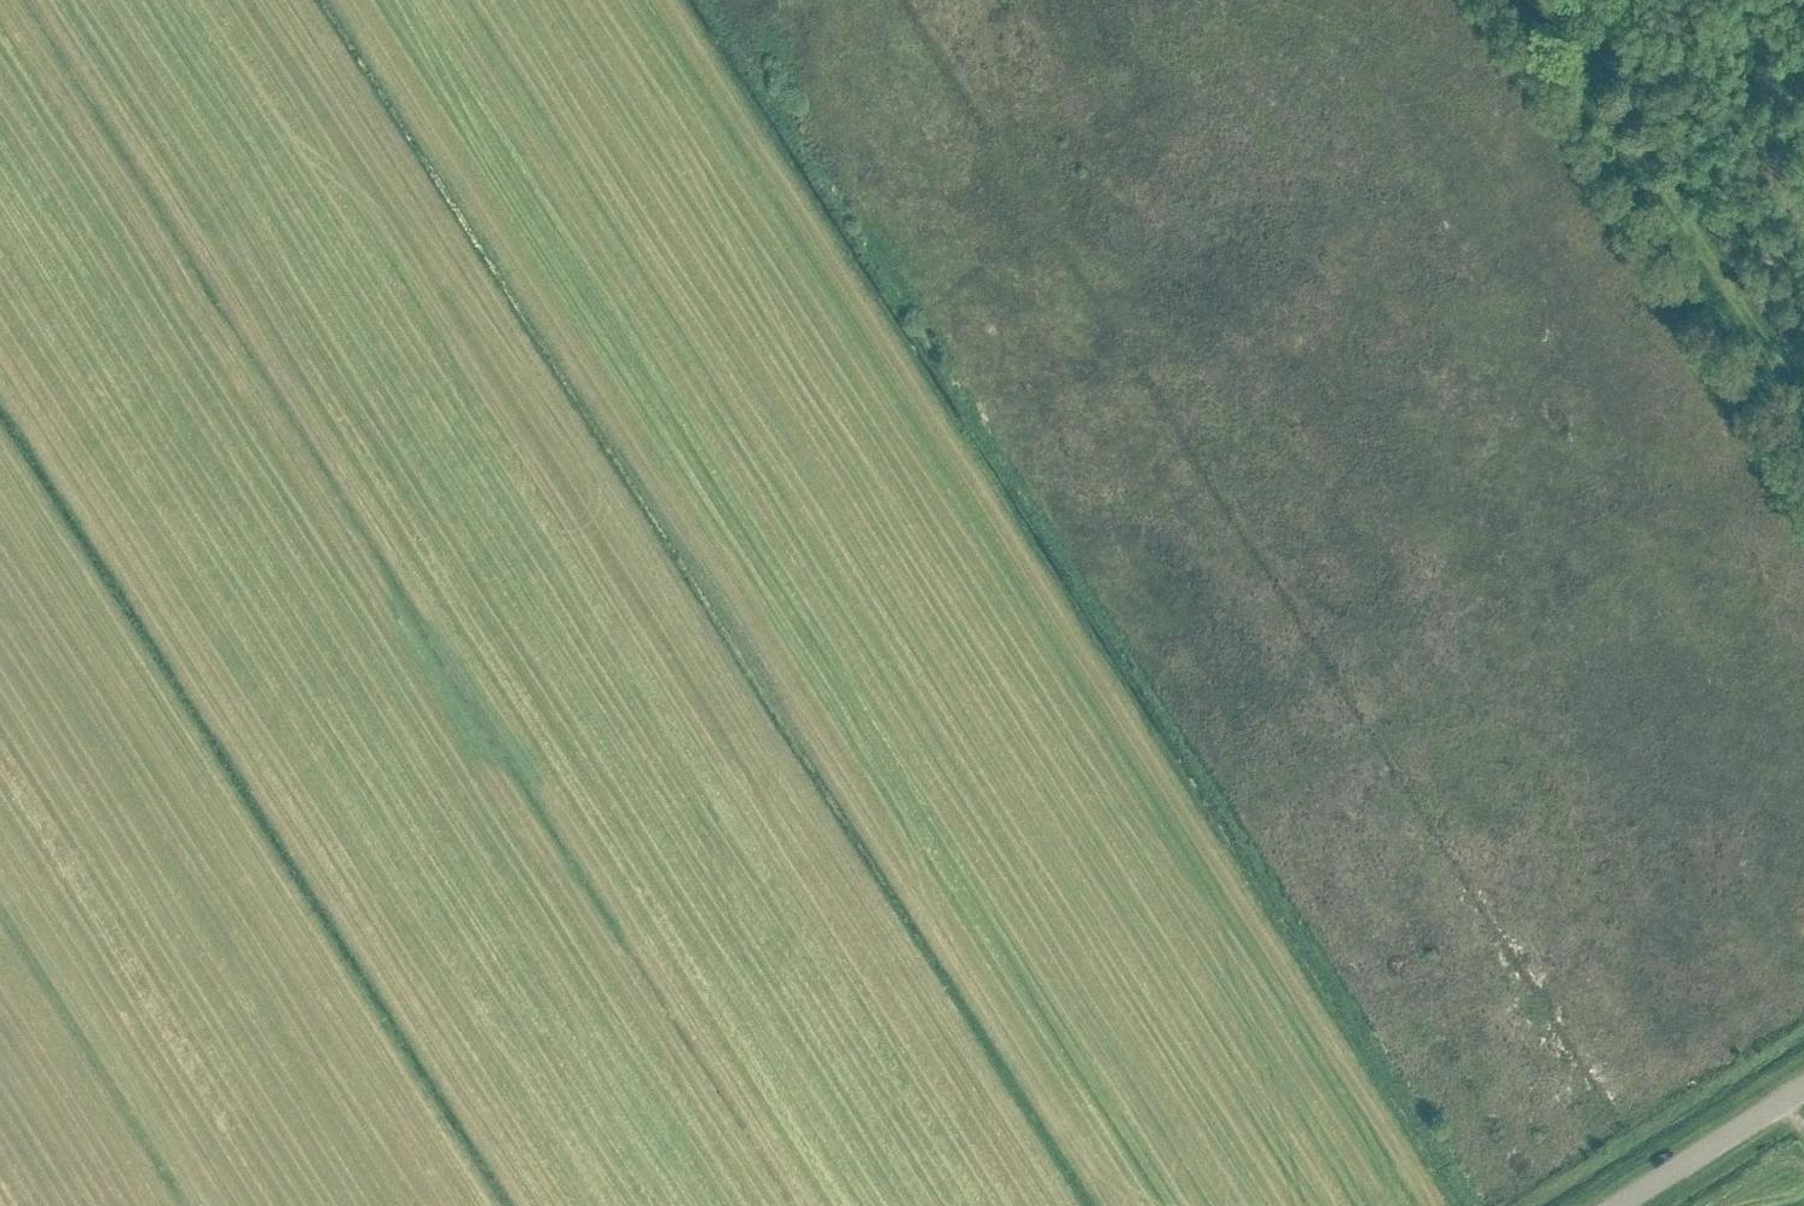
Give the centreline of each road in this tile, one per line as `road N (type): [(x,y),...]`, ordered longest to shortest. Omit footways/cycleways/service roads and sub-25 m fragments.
road 1 (unclassified): [(1803,1085),(1613,1205)]

